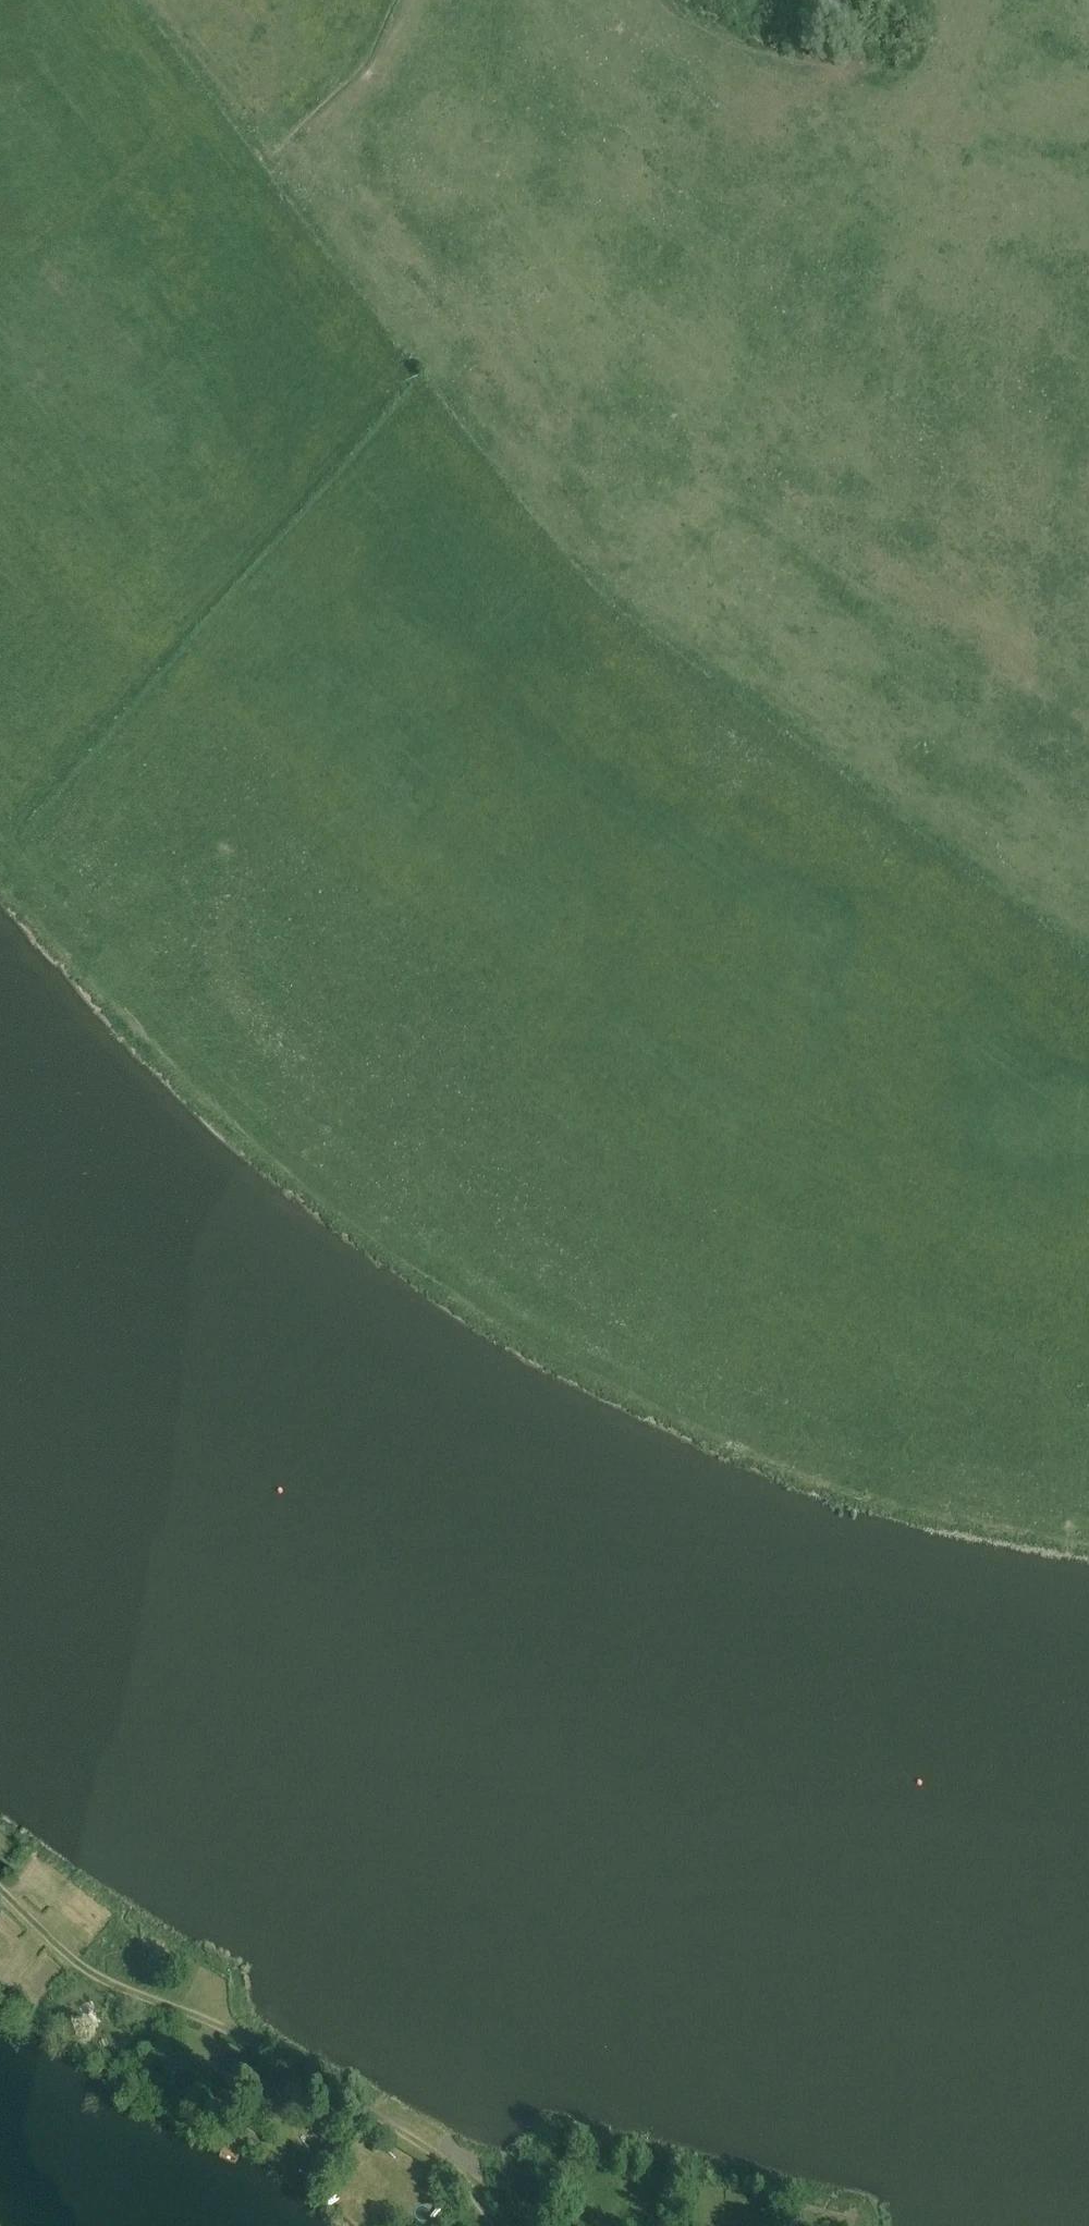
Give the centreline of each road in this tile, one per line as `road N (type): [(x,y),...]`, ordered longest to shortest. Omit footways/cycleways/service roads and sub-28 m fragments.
road 1 (track): [(507,2225),(486,2212),(436,2150),(250,2040),(106,1982),(0,1891)]

